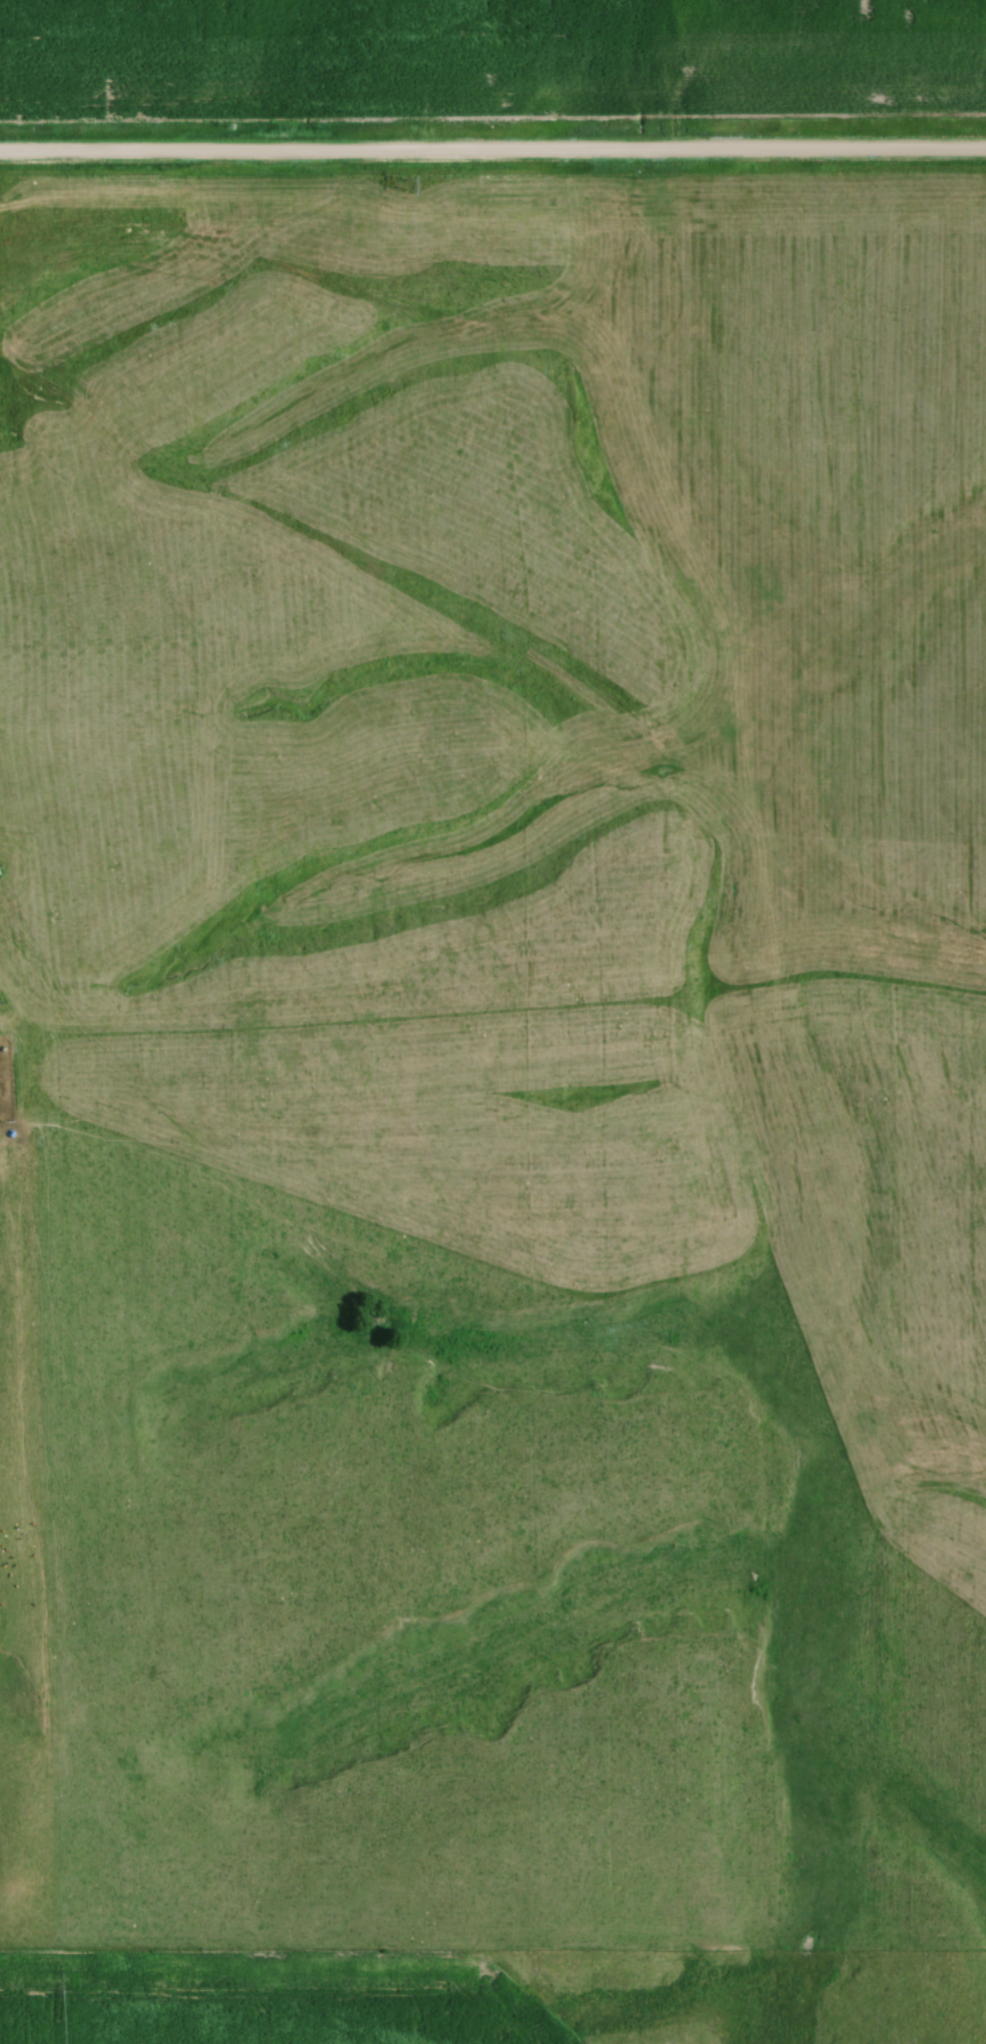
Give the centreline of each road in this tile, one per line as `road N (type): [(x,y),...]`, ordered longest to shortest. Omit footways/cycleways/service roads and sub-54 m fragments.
road 1 (residential): [(0,158),(985,152)]

